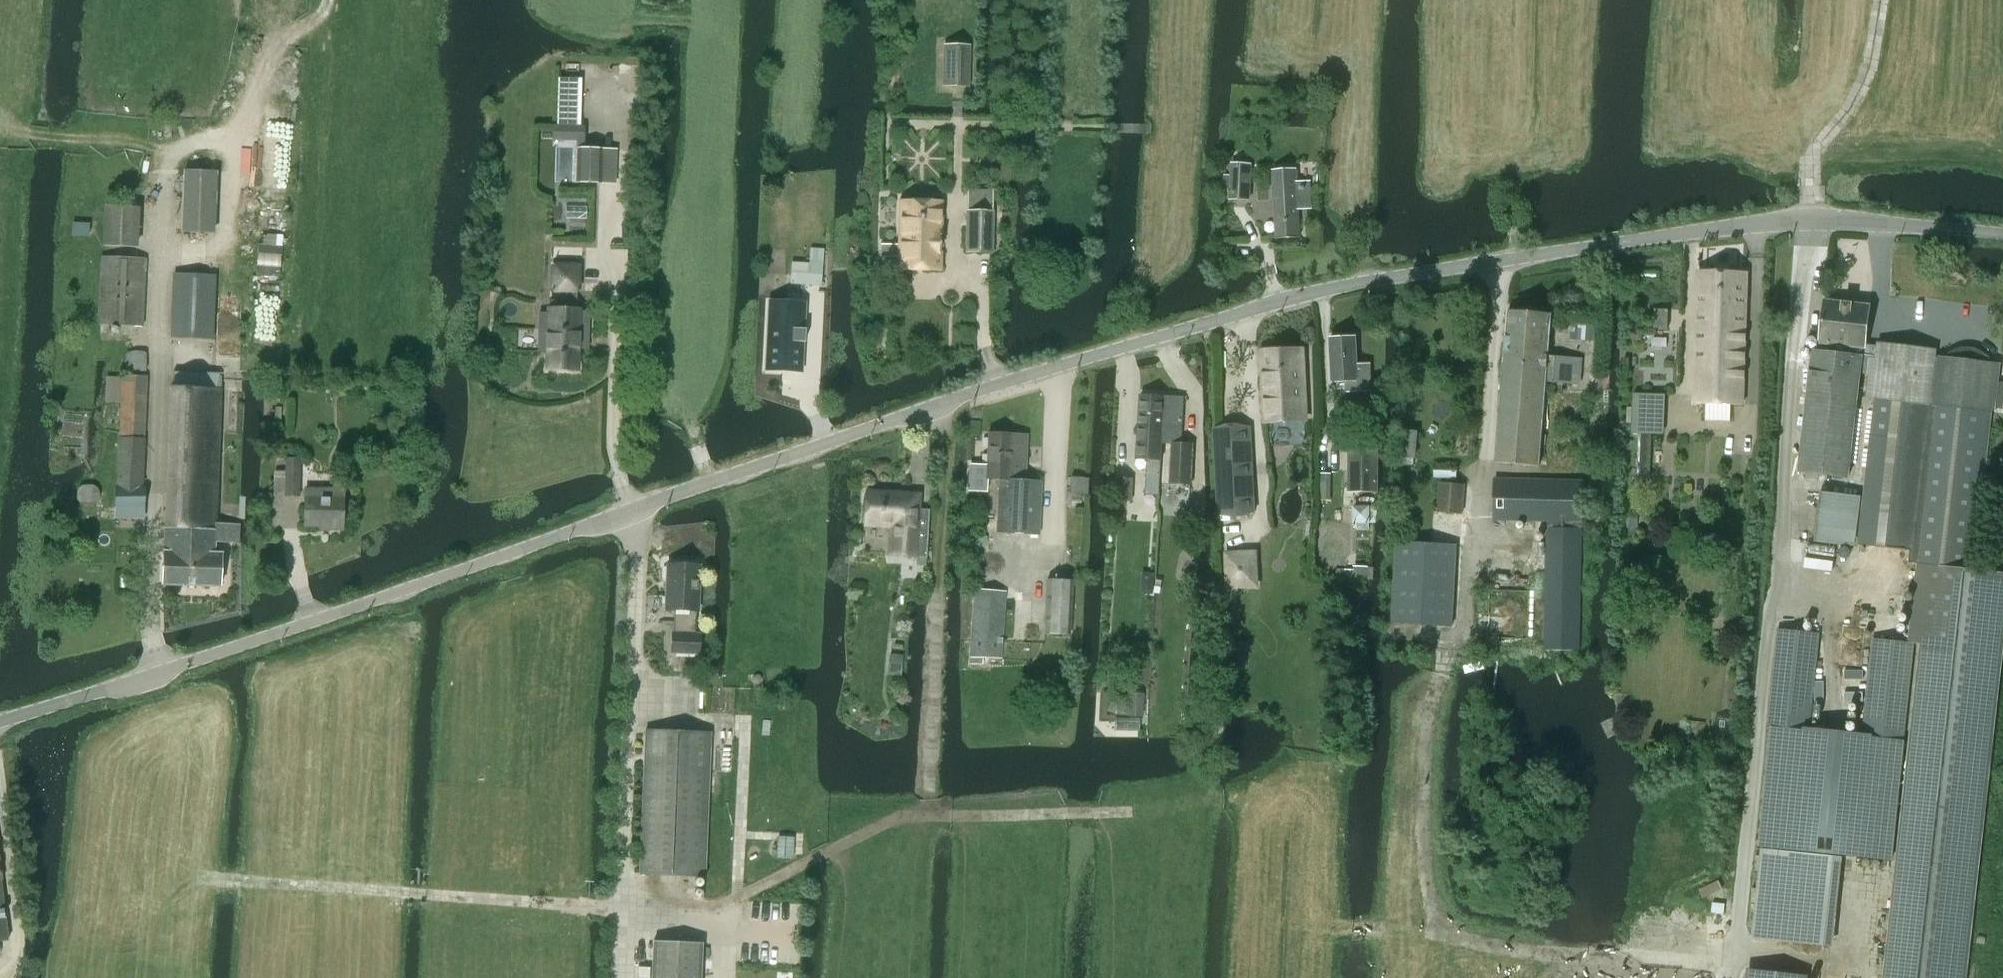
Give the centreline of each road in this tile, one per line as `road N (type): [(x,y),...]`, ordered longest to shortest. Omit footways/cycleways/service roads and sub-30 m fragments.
road 1 (unclassified): [(0,721),(931,403),(1339,285),(1810,217),(2002,232)]
road 2 (track): [(1715,977),(1771,457),(1809,255),(1813,162),(1866,81),(1879,0)]

